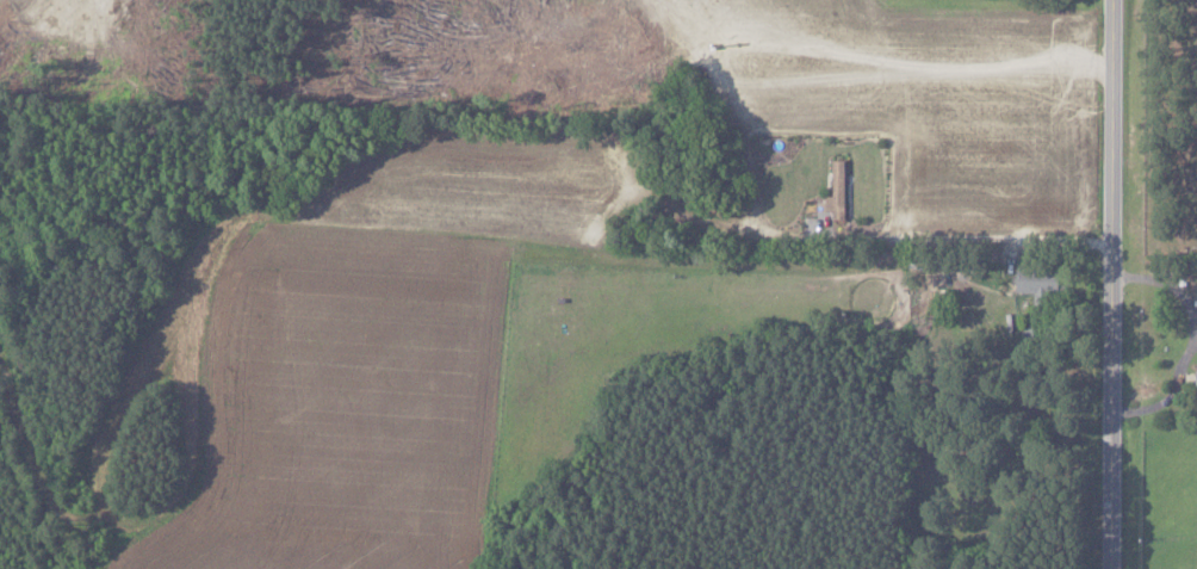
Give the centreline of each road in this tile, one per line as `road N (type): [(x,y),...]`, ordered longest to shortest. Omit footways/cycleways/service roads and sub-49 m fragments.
road 1 (secondary): [(1110,568),(1109,0)]

